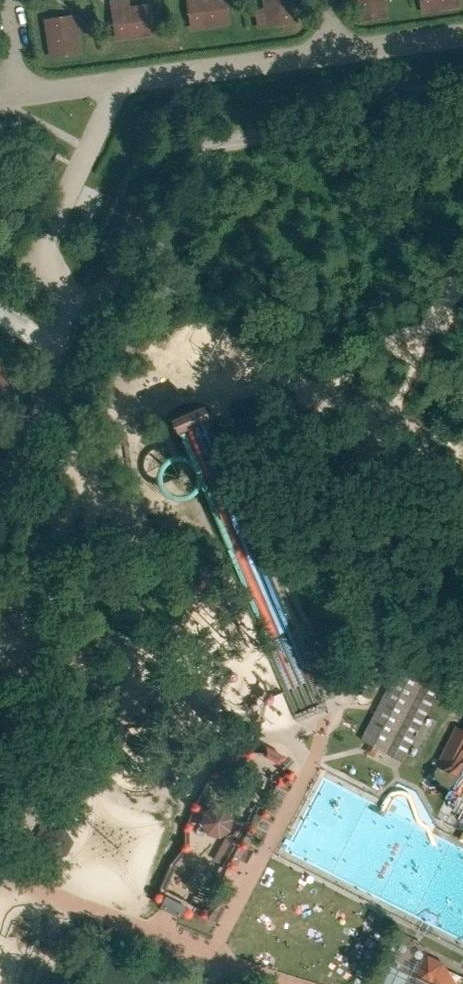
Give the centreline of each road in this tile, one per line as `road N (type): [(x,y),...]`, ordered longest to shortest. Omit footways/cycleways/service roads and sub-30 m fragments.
road 1 (unclassified): [(92,313),(0,494)]

